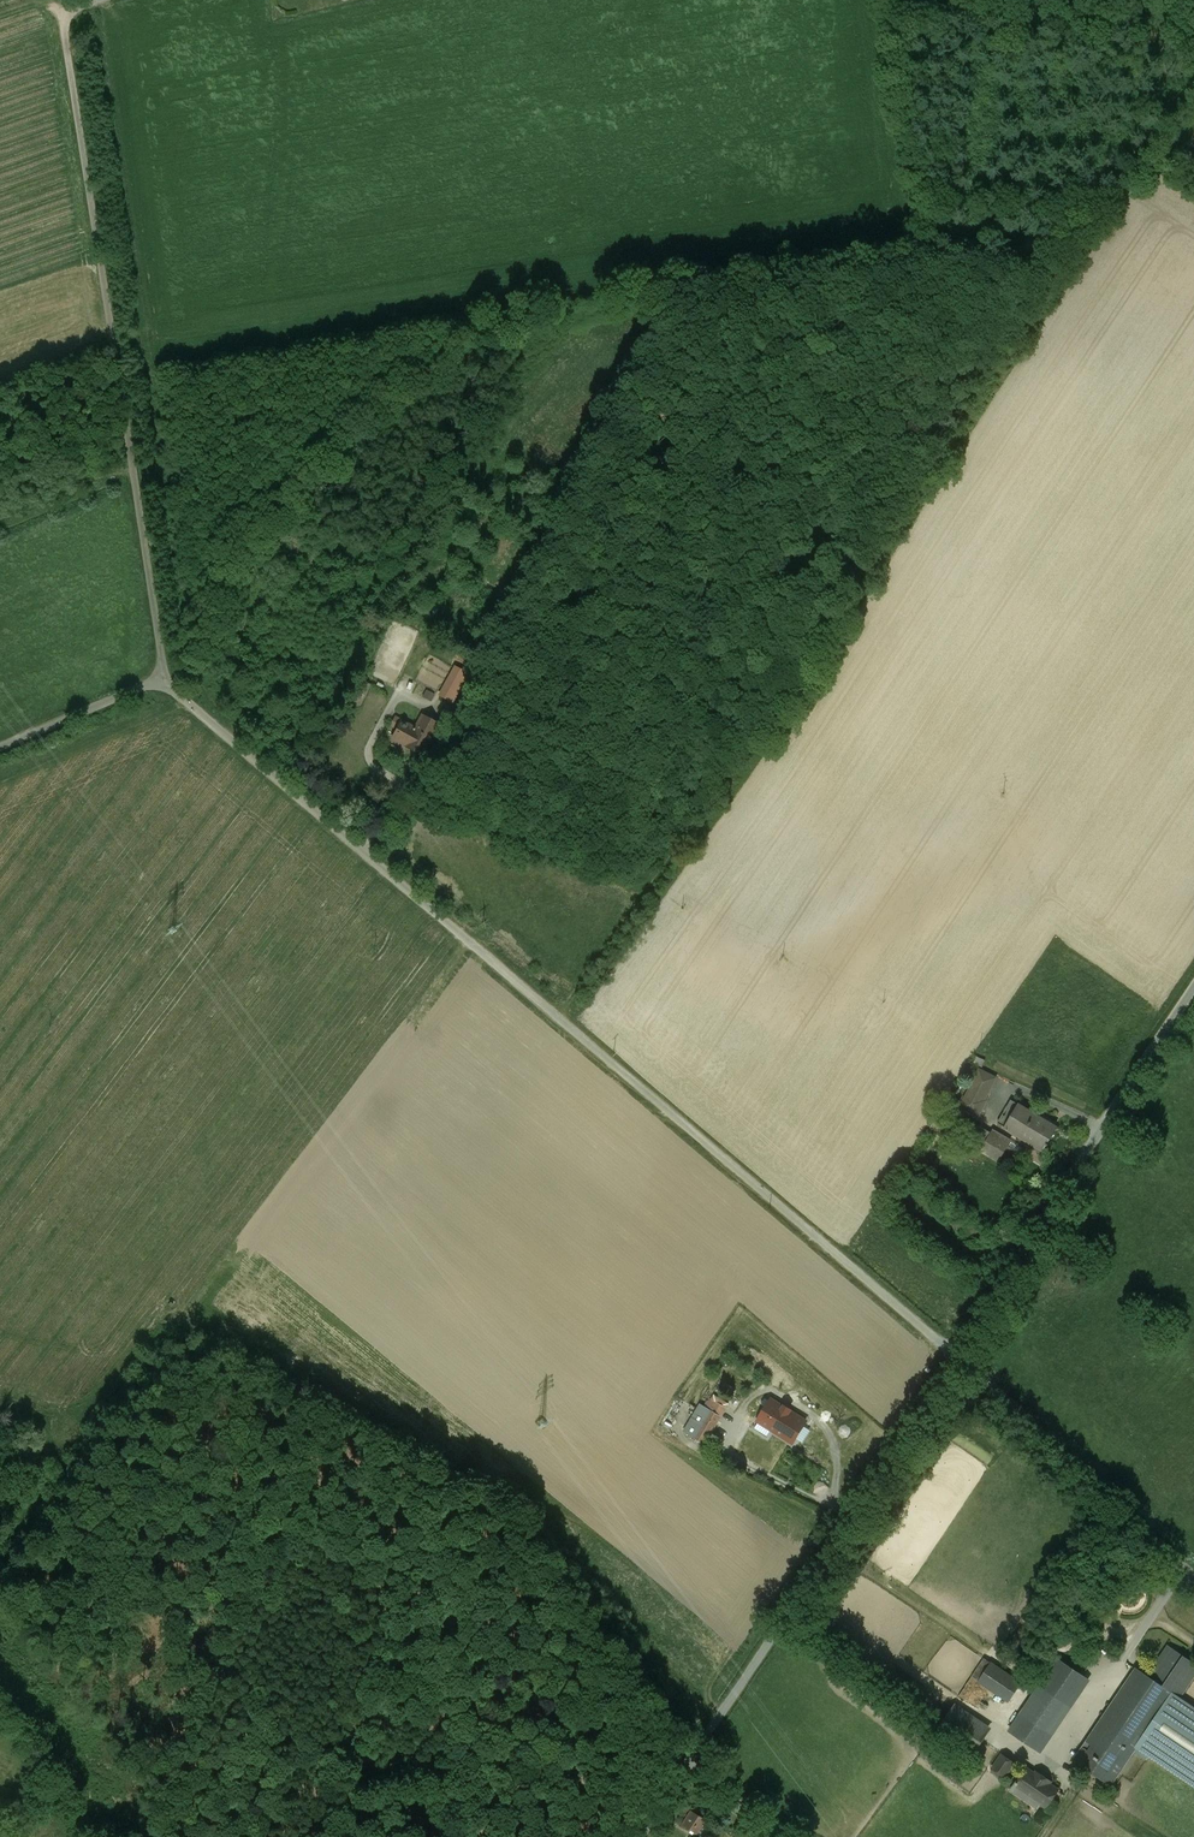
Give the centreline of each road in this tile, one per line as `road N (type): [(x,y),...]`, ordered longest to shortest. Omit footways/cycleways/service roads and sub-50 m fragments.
road 1 (unclassified): [(0,747),(137,689),(169,688),(957,1355)]
road 2 (unclassified): [(639,1836),(957,1355)]
road 3 (unclassified): [(957,1355),(1193,989)]
road 4 (unclassified): [(957,1355),(1193,1577)]
road 5 (track): [(559,1019),(684,837)]
road 6 (track): [(689,1763),(812,1836)]

